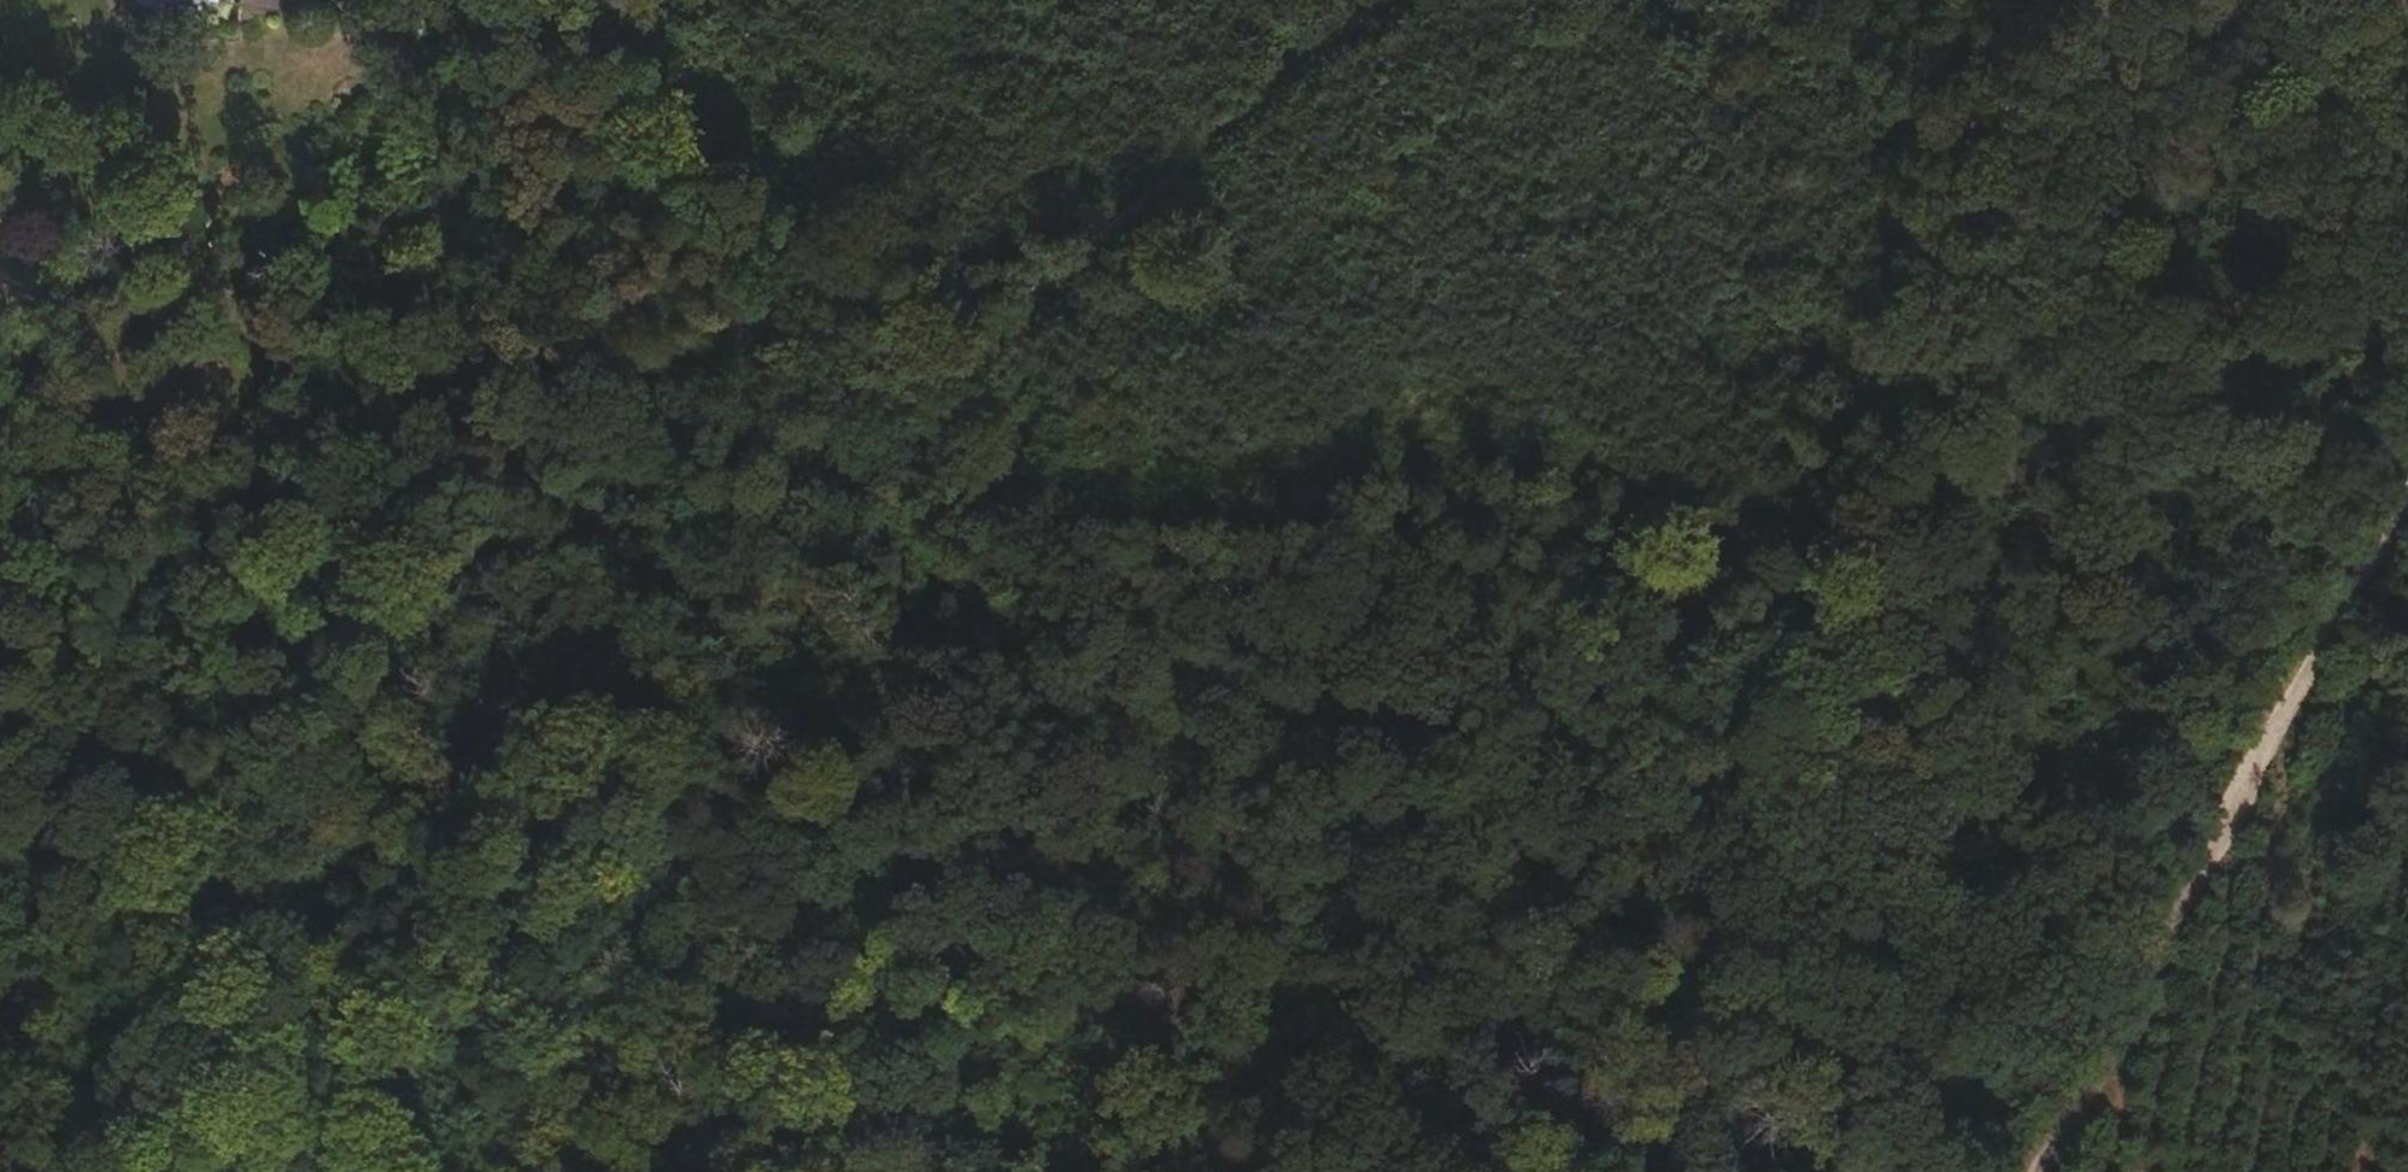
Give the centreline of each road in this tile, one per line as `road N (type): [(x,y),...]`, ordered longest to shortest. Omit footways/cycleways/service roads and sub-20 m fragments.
road 1 (track): [(0,1161),(1389,0)]
road 2 (track): [(2407,458),(2016,1171)]

